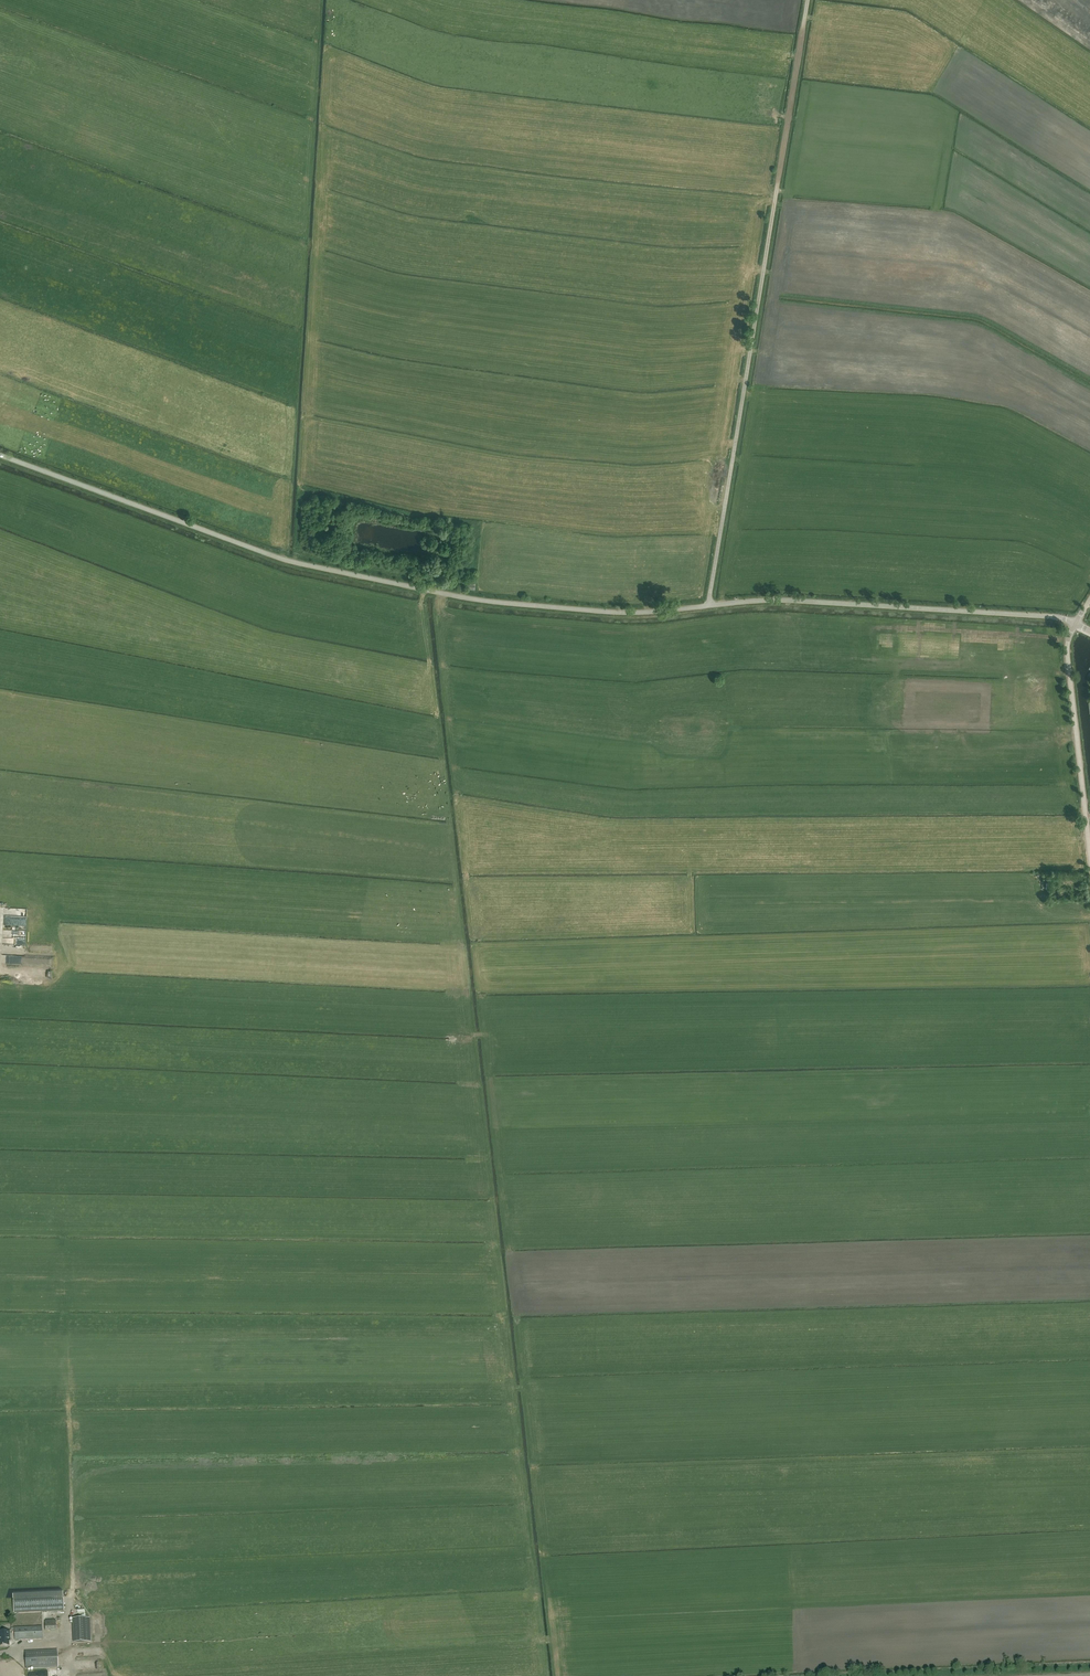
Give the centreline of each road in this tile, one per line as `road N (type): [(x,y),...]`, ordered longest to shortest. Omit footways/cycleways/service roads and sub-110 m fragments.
road 1 (unclassified): [(710,605),(606,612),(383,582),(264,553),(0,455)]
road 2 (unclassified): [(808,0),(710,605)]
road 3 (unclassified): [(1076,623),(800,601),(710,605)]
road 4 (unclassified): [(1089,855),(1067,651),(1076,623)]

